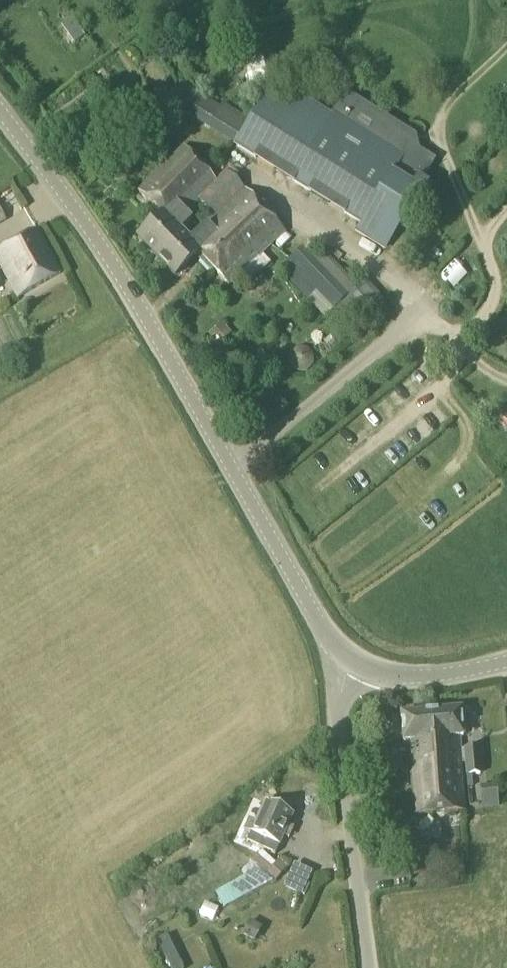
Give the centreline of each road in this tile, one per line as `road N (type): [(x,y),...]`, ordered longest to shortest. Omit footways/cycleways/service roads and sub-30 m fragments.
road 1 (tertiary): [(354,662),(323,626),(105,247),(0,109)]
road 2 (unclassified): [(371,967),(342,711),(354,662)]
road 3 (tertiary): [(506,664),(429,680),(354,662)]

